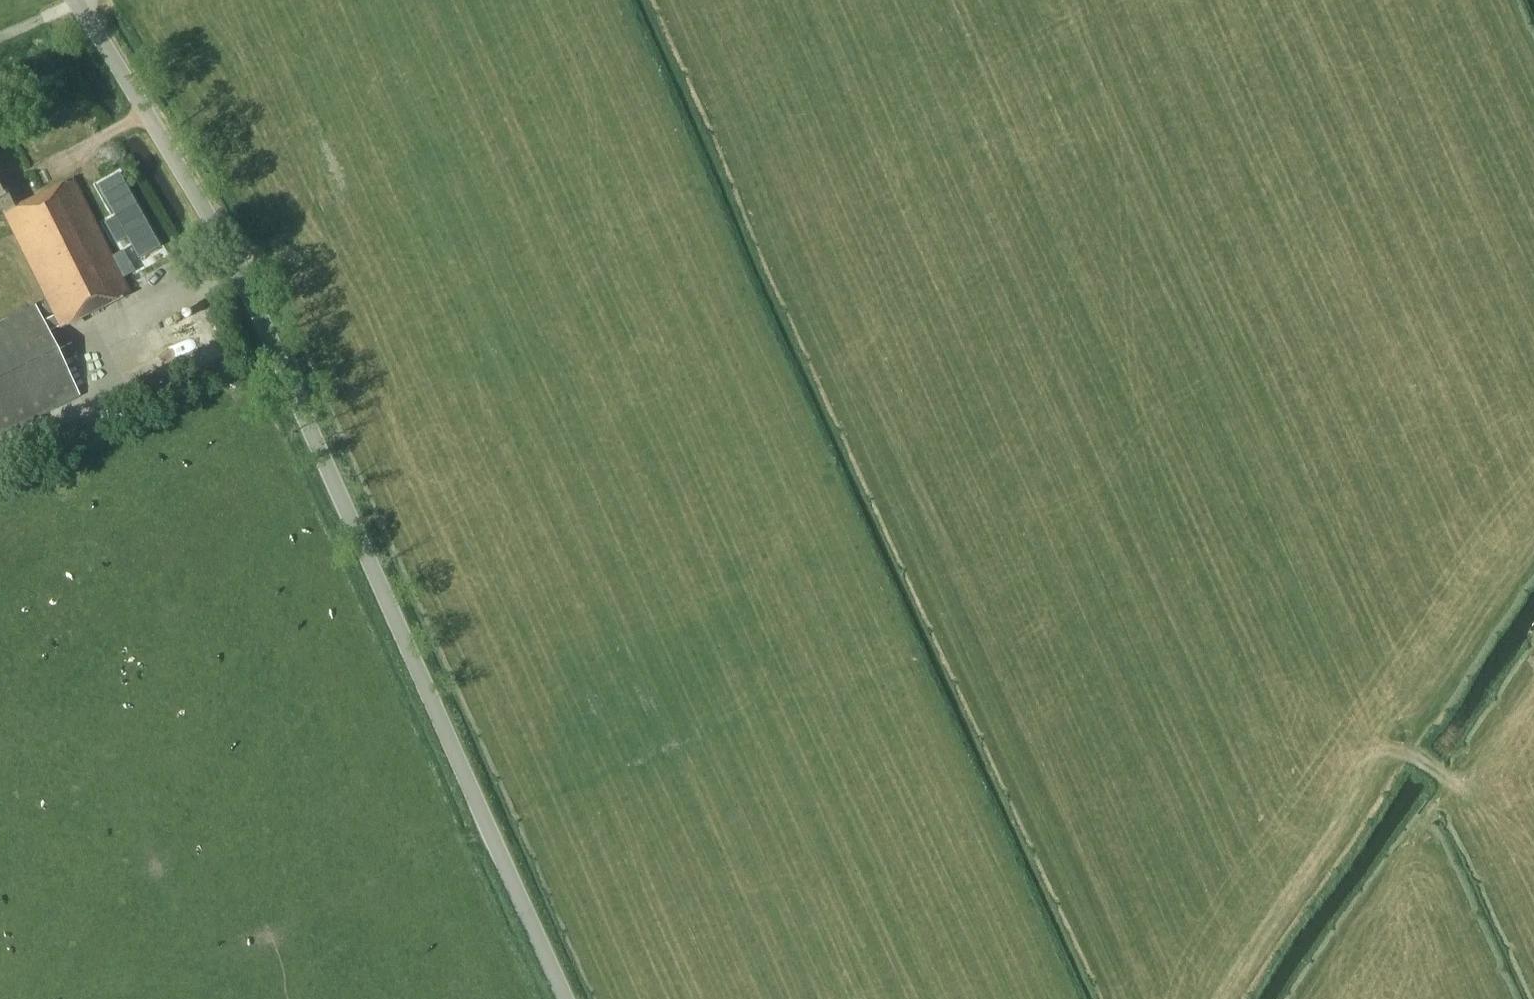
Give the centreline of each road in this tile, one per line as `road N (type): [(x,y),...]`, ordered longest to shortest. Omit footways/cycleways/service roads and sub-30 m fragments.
road 1 (unclassified): [(566,998),(260,316),(170,148),(73,0)]

